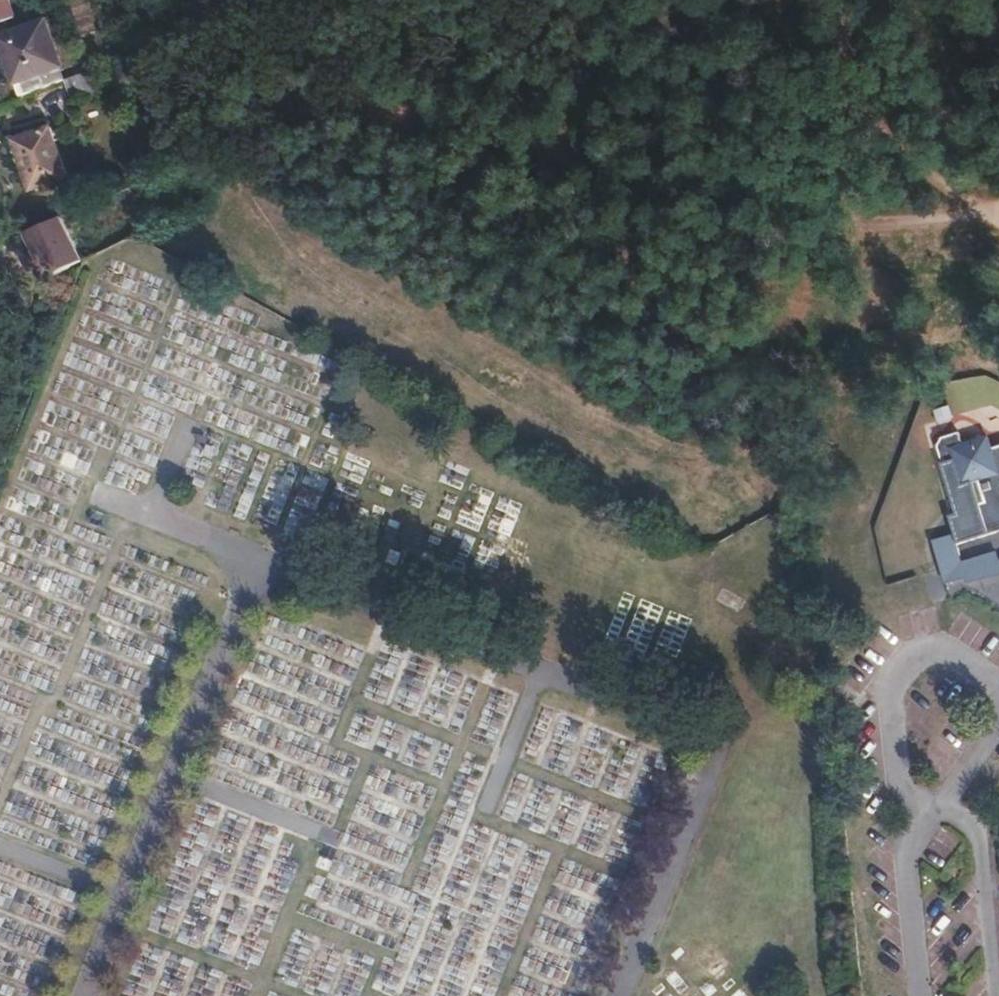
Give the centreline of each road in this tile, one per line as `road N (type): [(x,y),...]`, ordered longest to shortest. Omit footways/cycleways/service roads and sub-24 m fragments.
road 1 (residential): [(925,995),(909,848),(953,789)]

